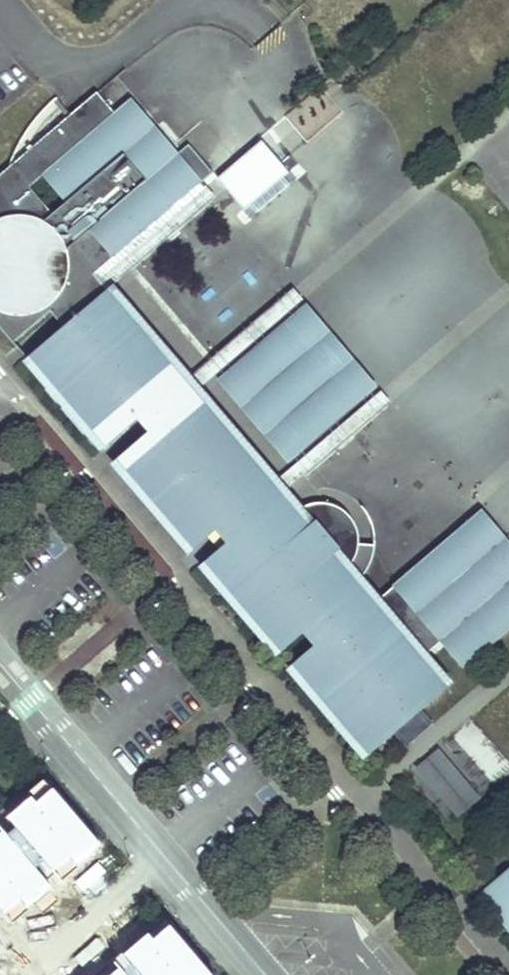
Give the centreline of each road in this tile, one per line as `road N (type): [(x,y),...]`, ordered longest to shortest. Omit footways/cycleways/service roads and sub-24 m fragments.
road 1 (residential): [(0,663),(264,974)]

